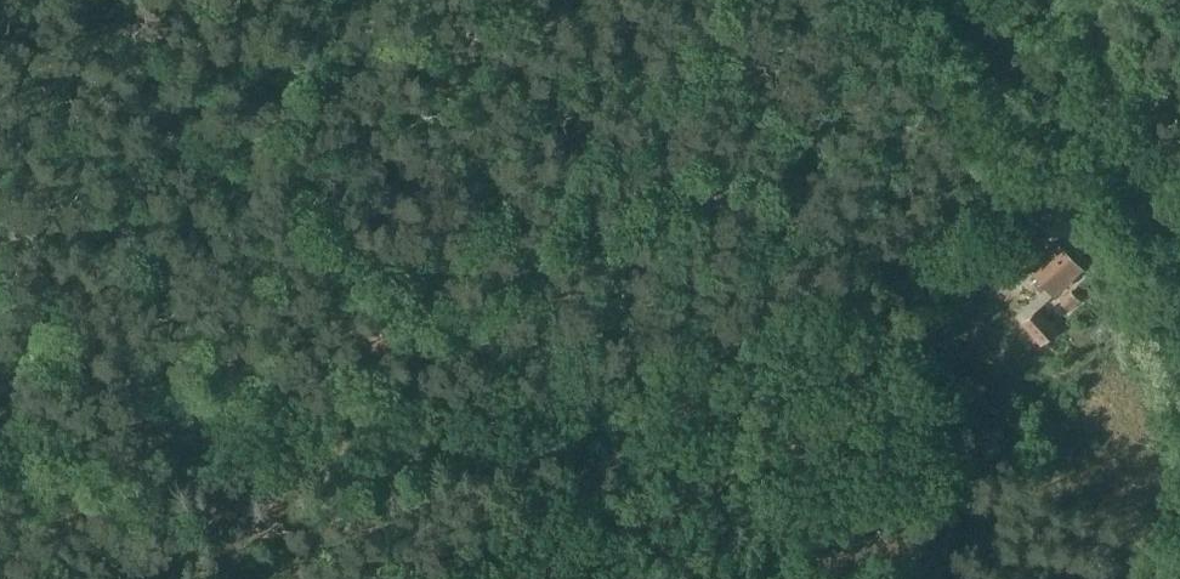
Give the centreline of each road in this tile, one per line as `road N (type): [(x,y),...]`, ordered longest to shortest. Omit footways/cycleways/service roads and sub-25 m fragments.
road 1 (track): [(0,427),(198,443),(422,427)]
road 2 (secondary): [(1179,211),(999,0)]
road 3 (track): [(422,427),(423,578)]

